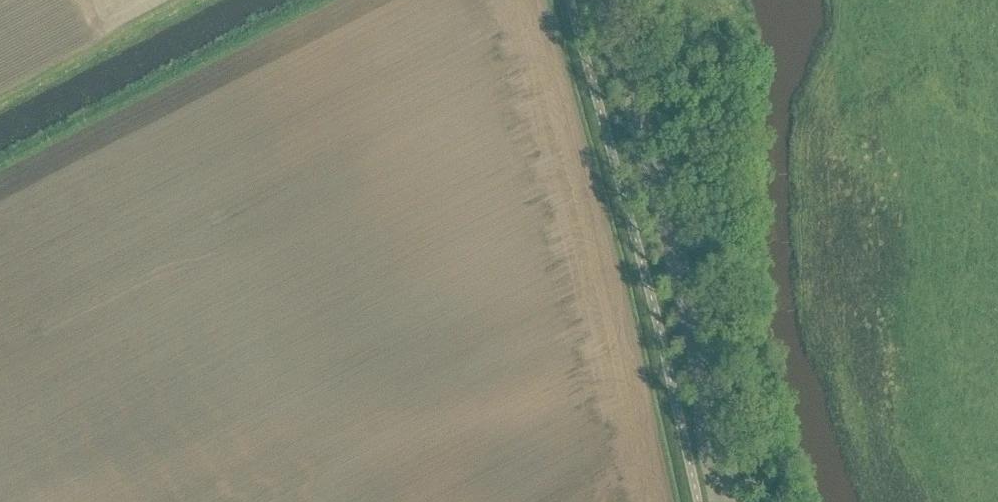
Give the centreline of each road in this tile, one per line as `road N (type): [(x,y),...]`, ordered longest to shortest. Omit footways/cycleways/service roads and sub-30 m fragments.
road 1 (secondary): [(723,501),(600,0)]

